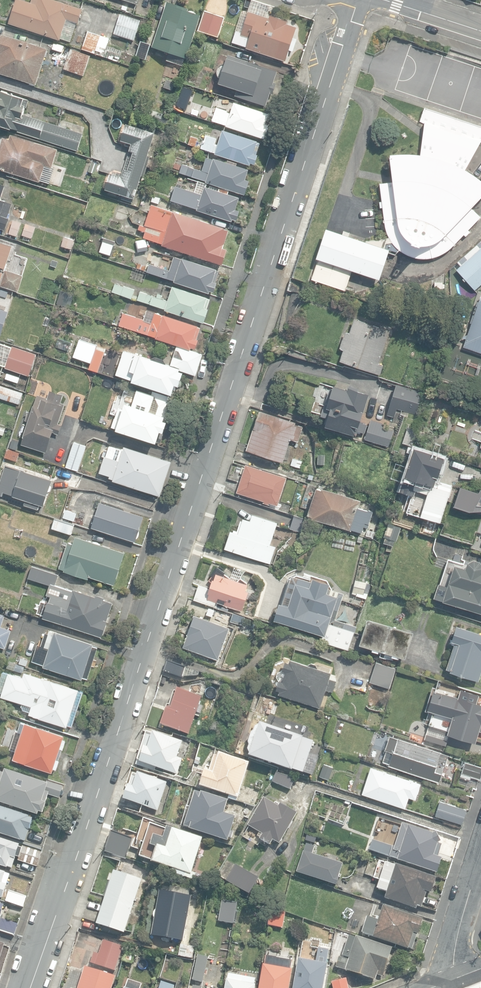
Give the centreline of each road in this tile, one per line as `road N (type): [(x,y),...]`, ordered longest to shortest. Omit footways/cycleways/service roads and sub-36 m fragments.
road 1 (residential): [(31,987),(357,0)]
road 2 (residential): [(480,858),(454,978)]

